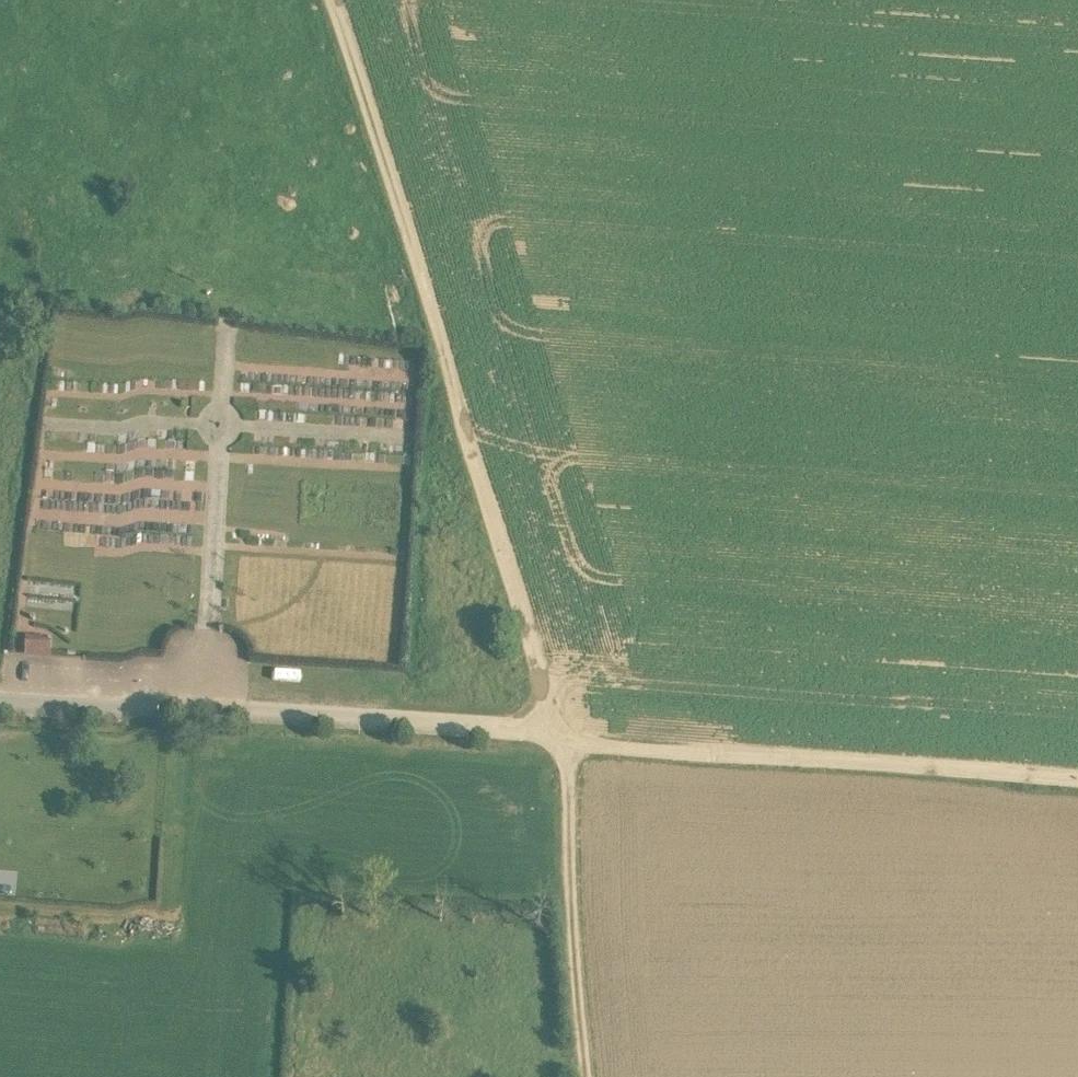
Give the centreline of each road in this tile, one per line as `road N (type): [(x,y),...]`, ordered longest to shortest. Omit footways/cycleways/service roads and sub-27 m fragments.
road 1 (track): [(540,740),(541,691),(331,0)]
road 2 (residential): [(0,701),(540,740)]
road 3 (track): [(1077,794),(567,755)]
road 4 (track): [(567,755),(570,971),(580,1076)]

